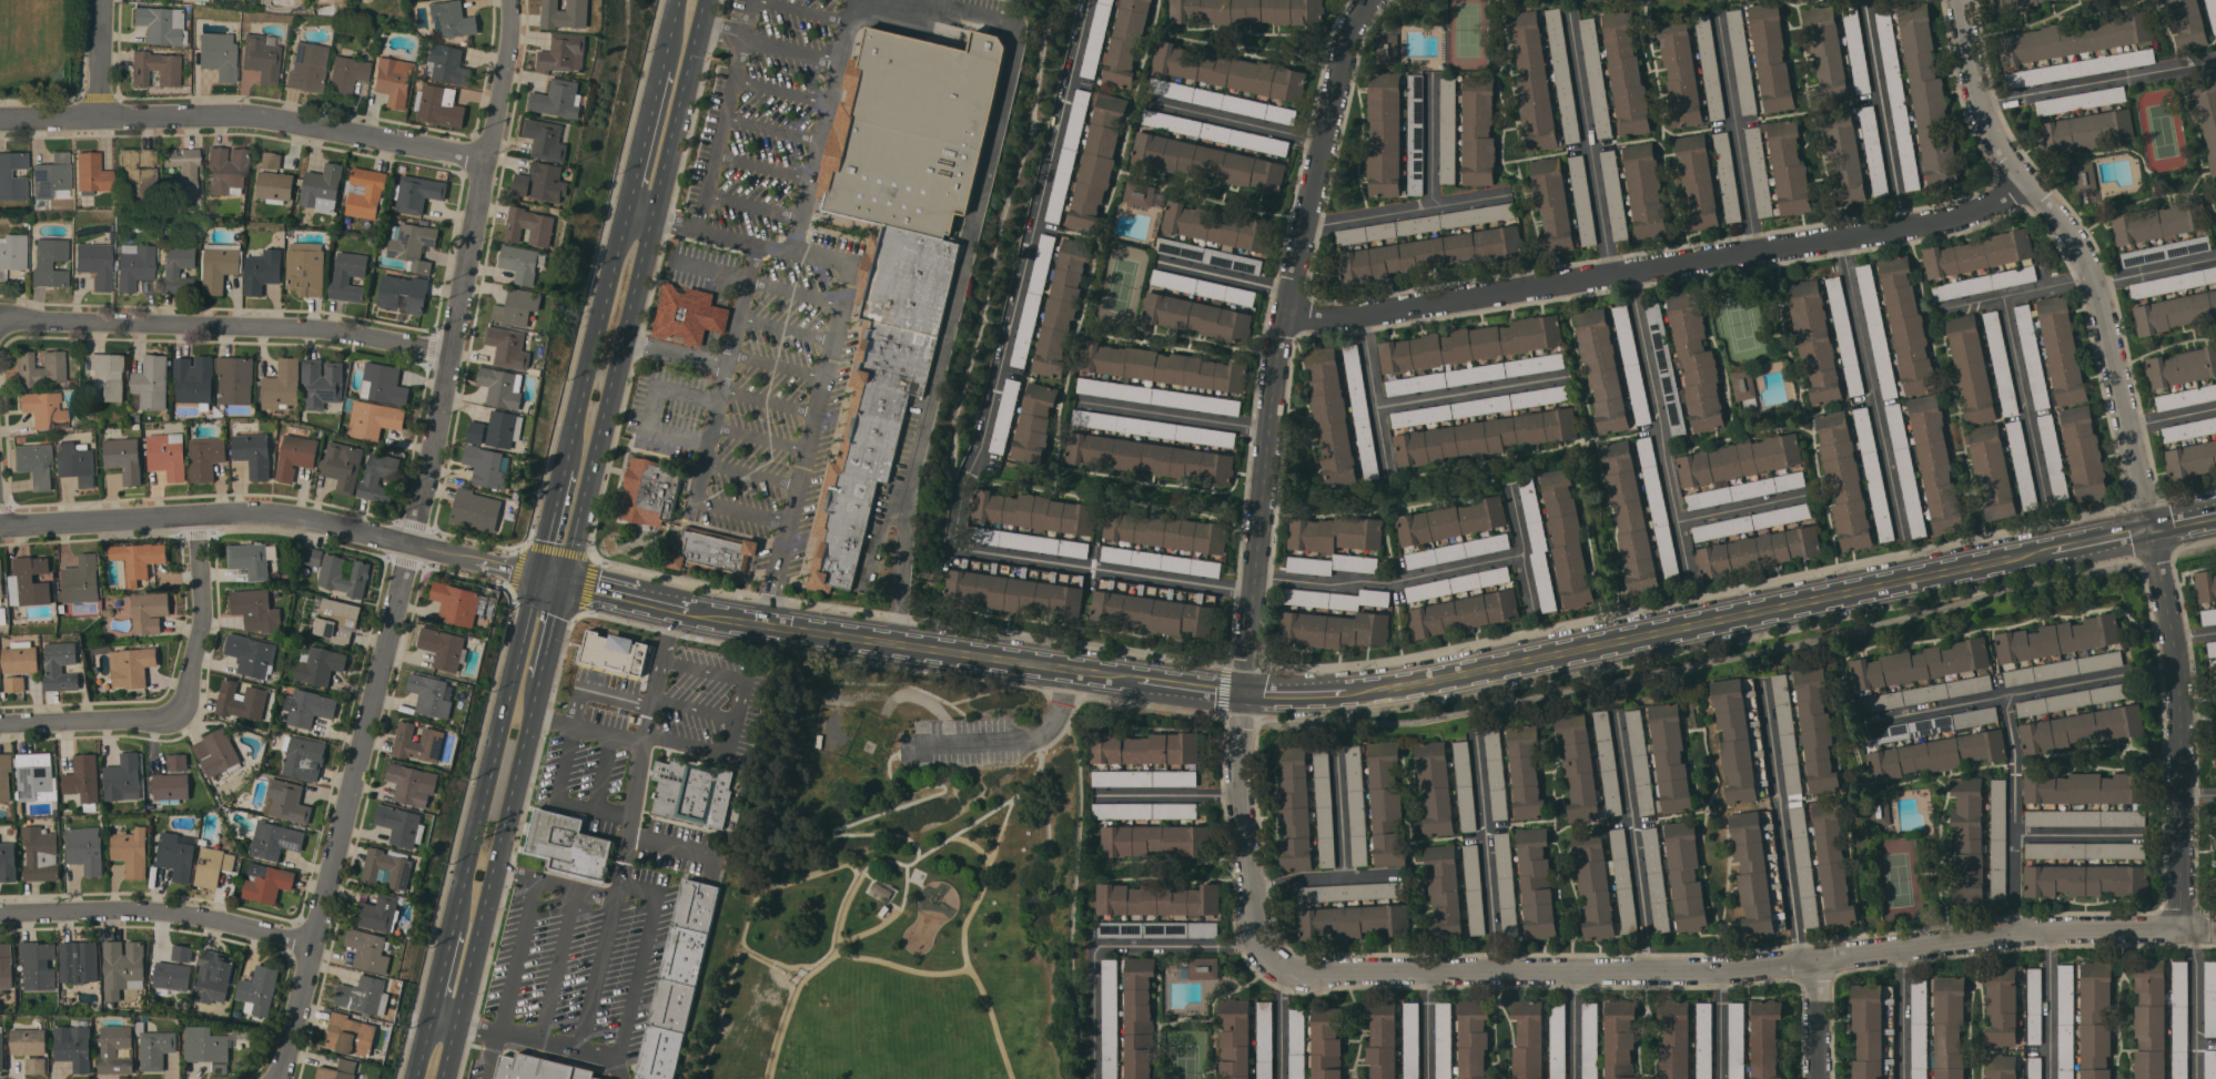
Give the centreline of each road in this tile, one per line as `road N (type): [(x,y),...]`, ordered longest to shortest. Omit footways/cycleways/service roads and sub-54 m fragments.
road 1 (residential): [(2215,929),(2050,937),(1722,970),(1323,971),(1288,966),(1266,947),(1242,770),(1275,387),(1332,119),(1358,19),(1375,0)]
road 2 (residential): [(508,0),(509,54),(412,544),(282,1078)]
road 3 (residential): [(2179,929),(2180,682),(2097,285),(1991,125),(1961,0)]
road 4 (tertiary): [(2153,529),(1352,693)]
road 5 (residential): [(2027,184),(1964,216),(1362,316),(1287,312)]
road 6 (residential): [(536,573),(295,519),(0,529)]
road 7 (residential): [(485,161),(239,113),(0,116)]
road 8 (residential): [(449,350),(334,330),(0,326)]
road 9 (tertiary): [(1135,681),(690,611)]
road 10 (primary): [(563,583),(651,220)]
road 11 (residential): [(195,519),(189,694),(163,713),(0,722)]
road 12 (primary): [(536,573),(451,929)]
road 13 (primary): [(459,1016),(542,679)]
road 14 (residential): [(313,944),(145,913),(0,913)]
road 15 (primary): [(623,208),(563,468)]
road 16 (residential): [(1984,105),(2215,59)]
road 17 (primary): [(651,220),(705,0)]
road 18 (primary): [(660,68),(623,208)]
road 19 (tertiary): [(690,611),(563,583)]
road 20 (residential): [(2095,282),(2215,257)]

